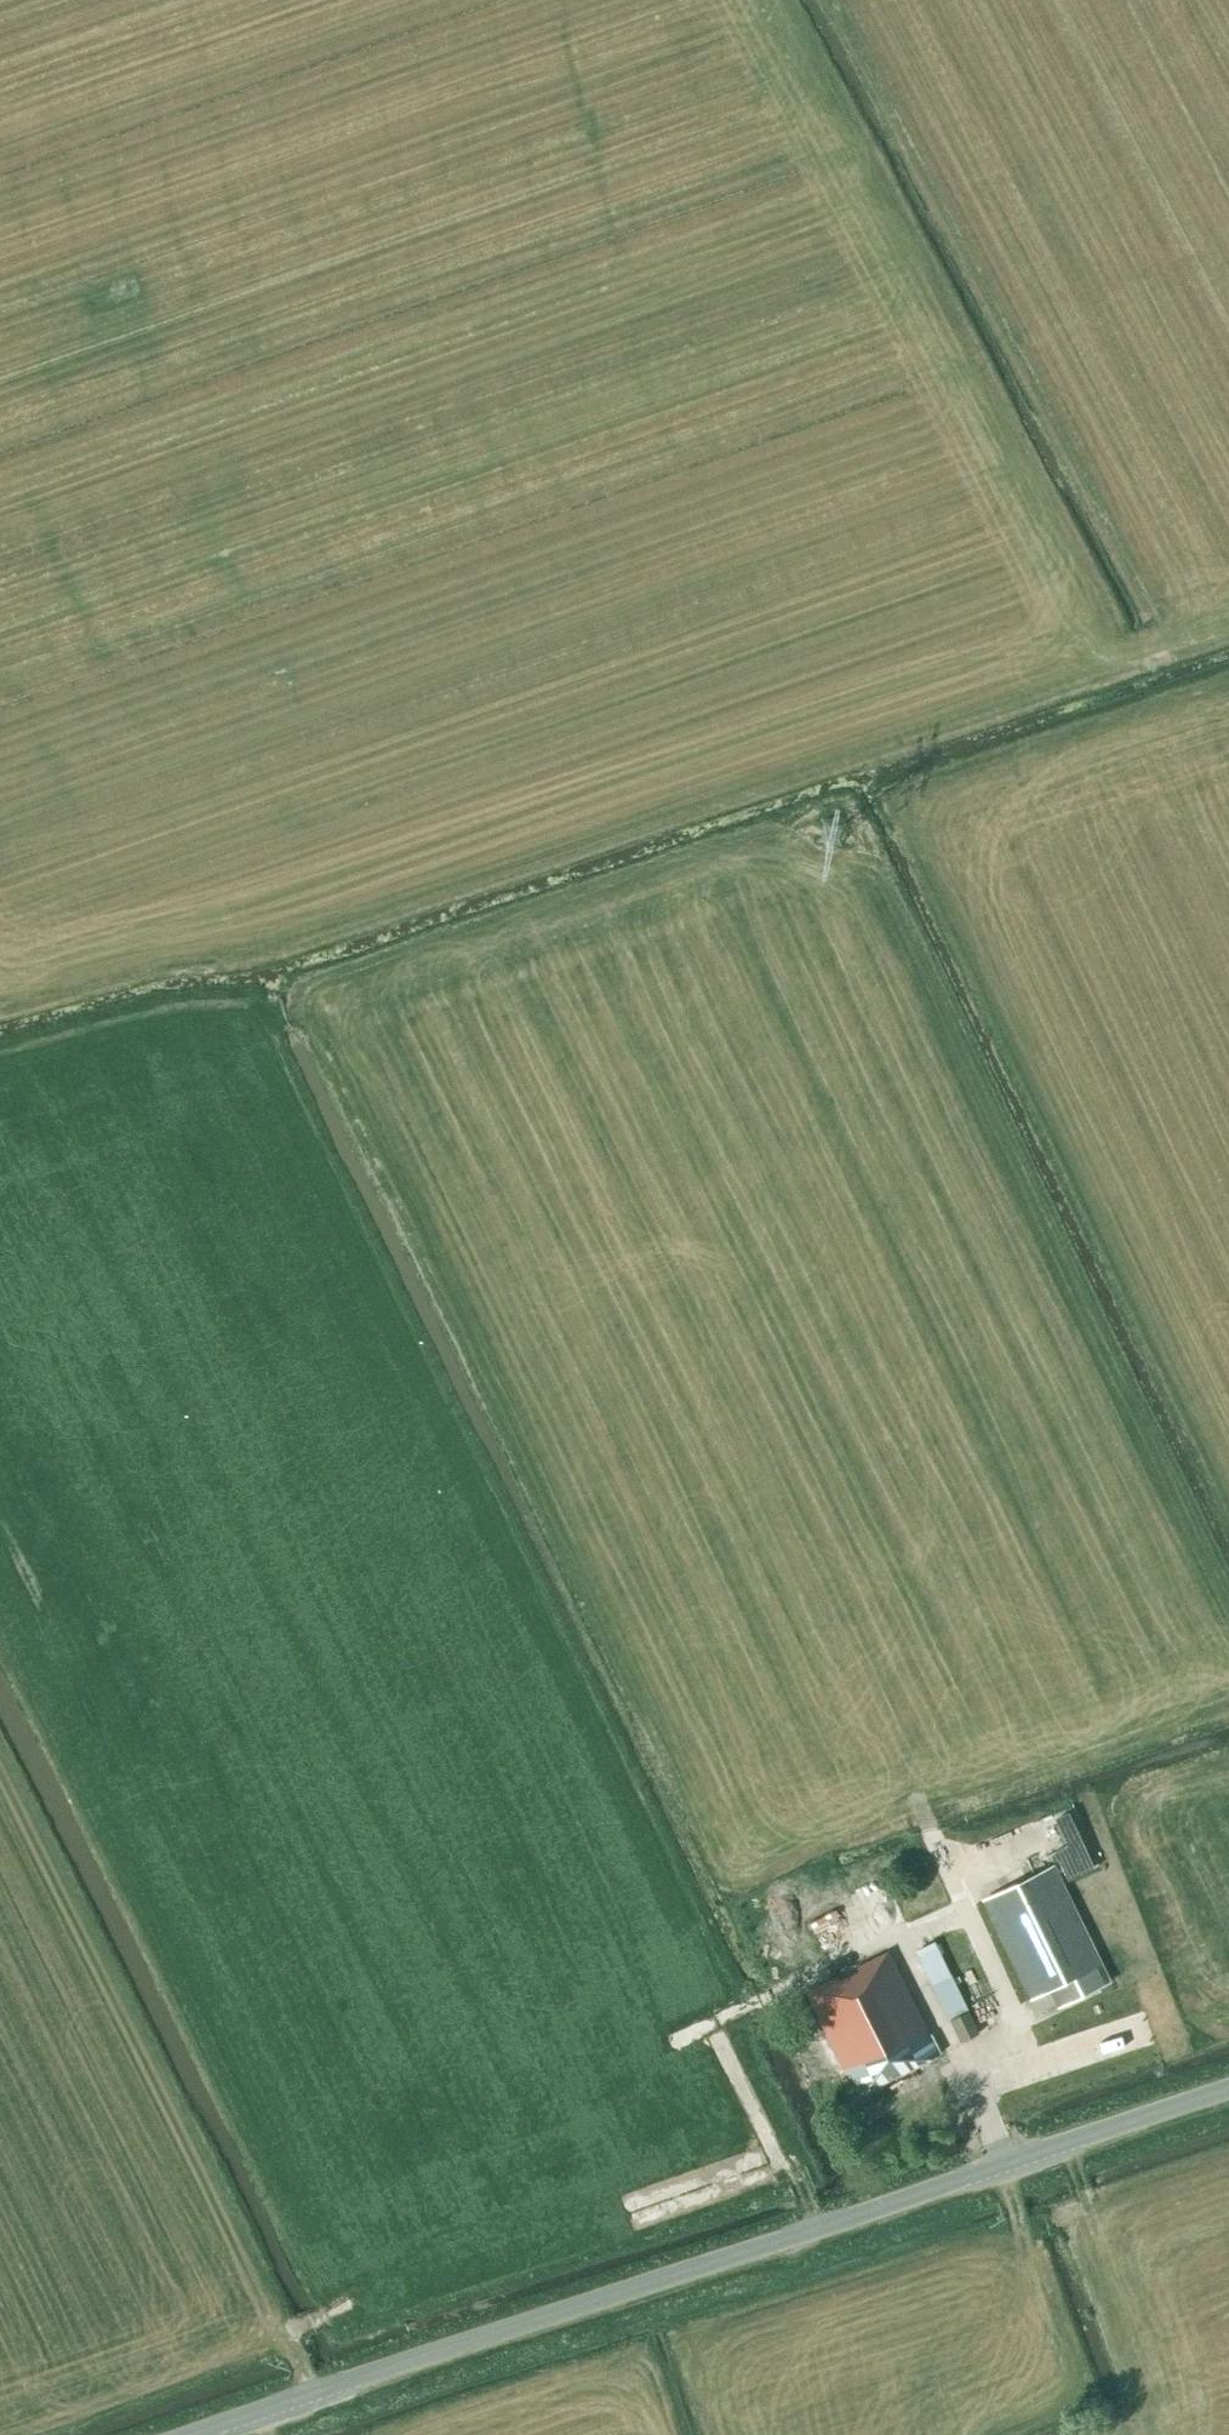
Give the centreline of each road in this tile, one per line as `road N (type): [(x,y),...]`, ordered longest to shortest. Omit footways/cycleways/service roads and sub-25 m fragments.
road 1 (unclassified): [(196,2434),(1228,2089)]

